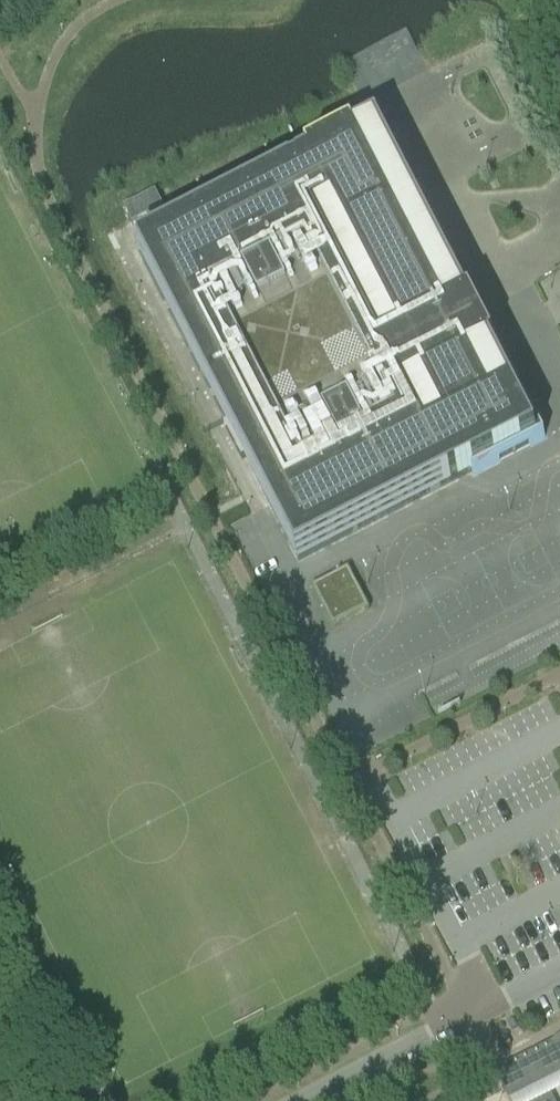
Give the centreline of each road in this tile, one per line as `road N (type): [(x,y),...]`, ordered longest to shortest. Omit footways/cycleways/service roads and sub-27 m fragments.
road 1 (unclassified): [(304,1100),(491,995)]

